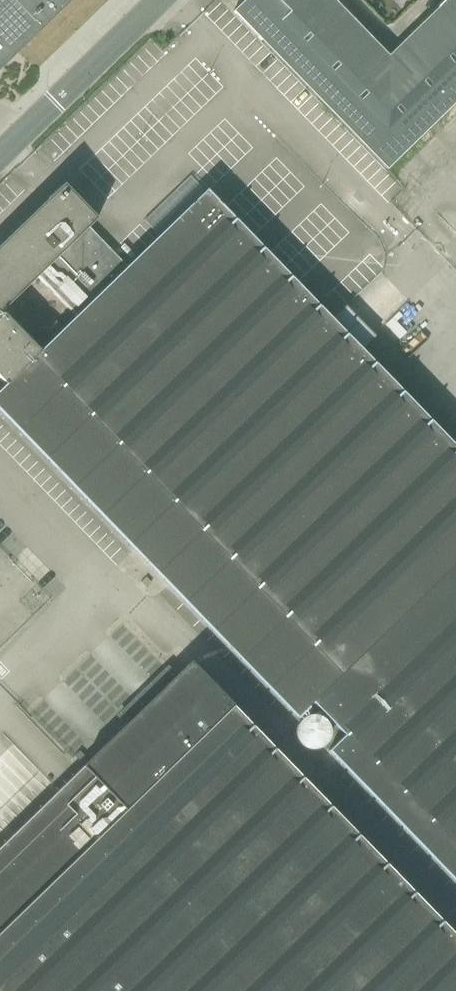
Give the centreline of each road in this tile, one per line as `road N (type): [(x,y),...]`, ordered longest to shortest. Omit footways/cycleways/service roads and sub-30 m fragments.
road 1 (tertiary): [(2,154),(162,0)]

